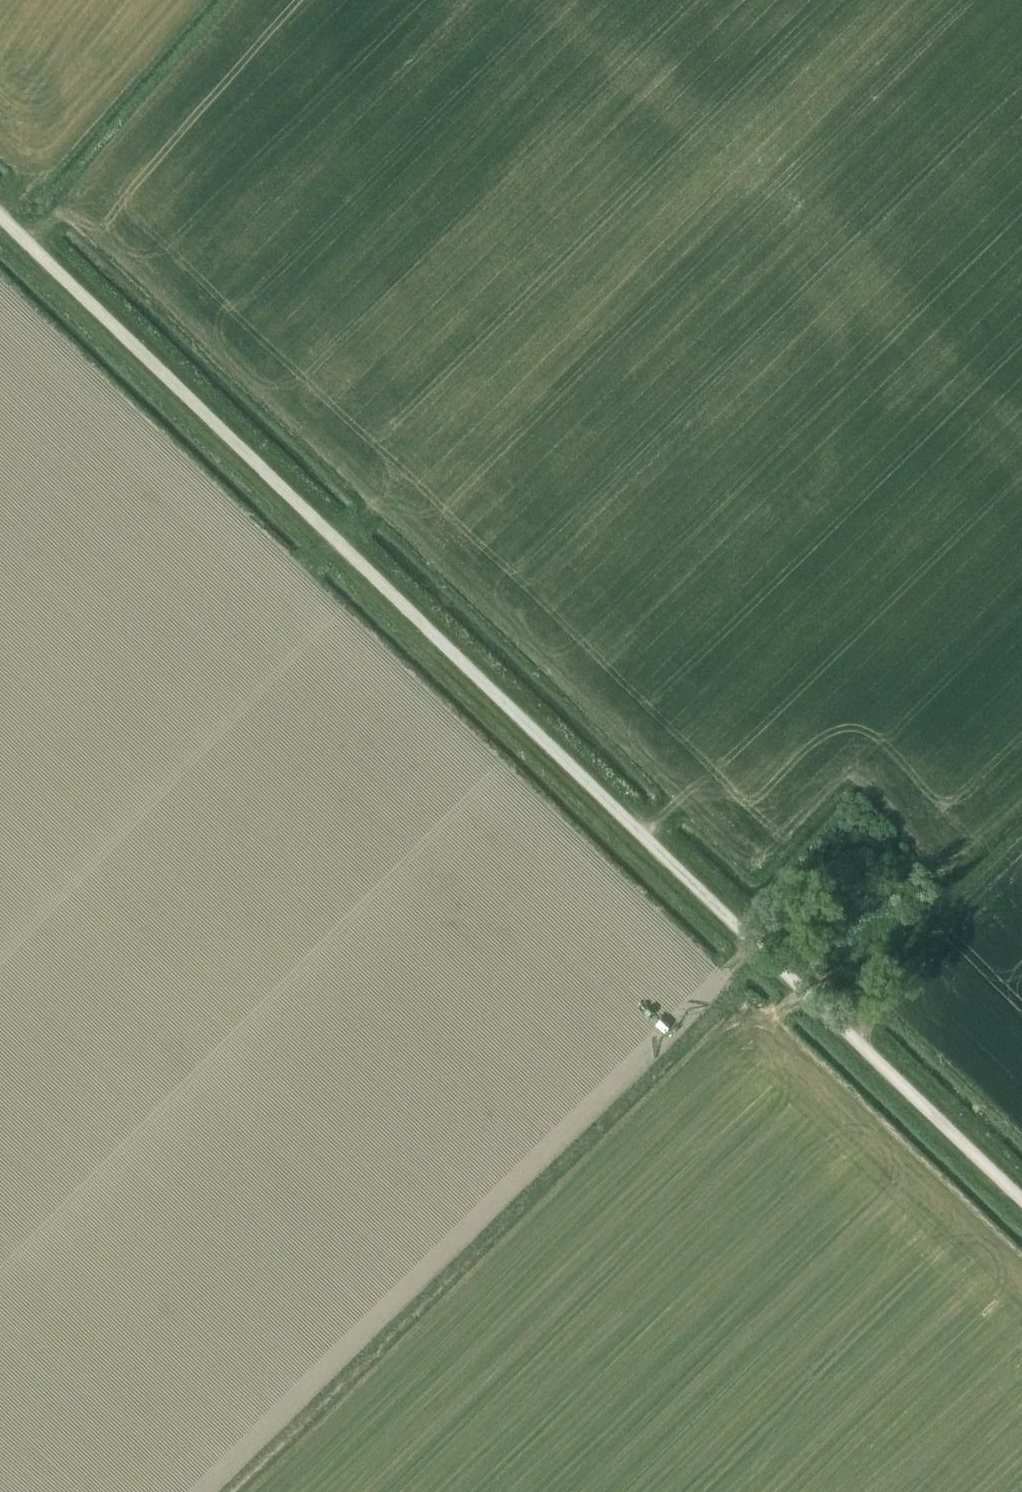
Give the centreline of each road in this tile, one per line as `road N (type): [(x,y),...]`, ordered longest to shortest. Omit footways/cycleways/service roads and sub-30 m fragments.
road 1 (unclassified): [(1021,1198),(0,215)]

